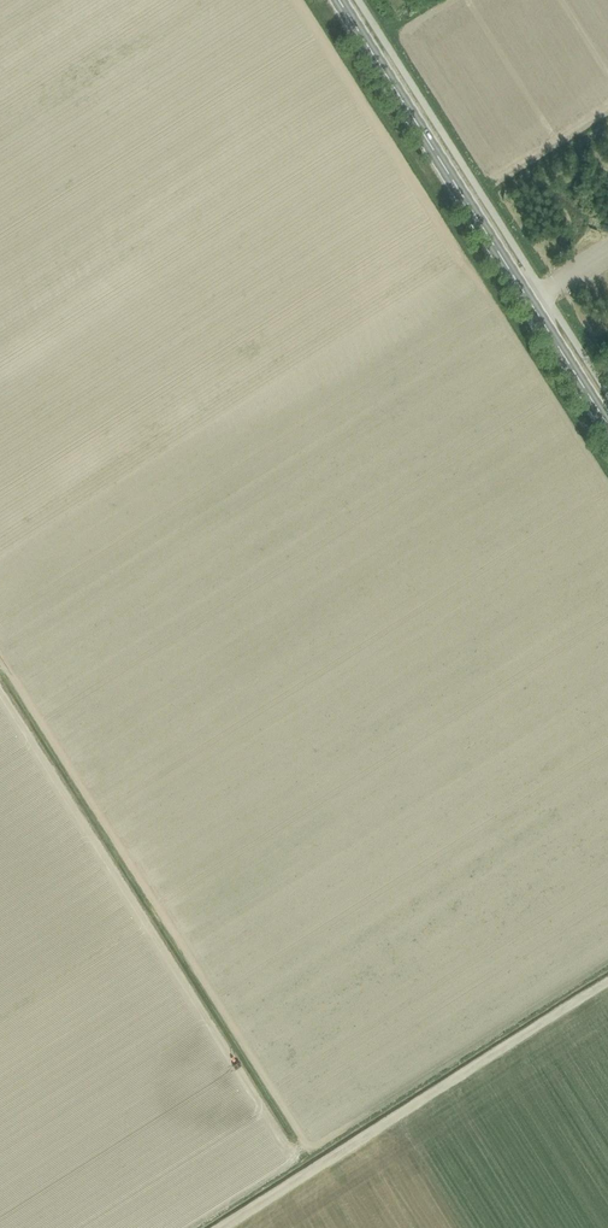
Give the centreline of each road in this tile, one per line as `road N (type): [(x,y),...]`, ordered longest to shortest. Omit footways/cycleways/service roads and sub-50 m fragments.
road 1 (secondary): [(607,426),(338,0)]

